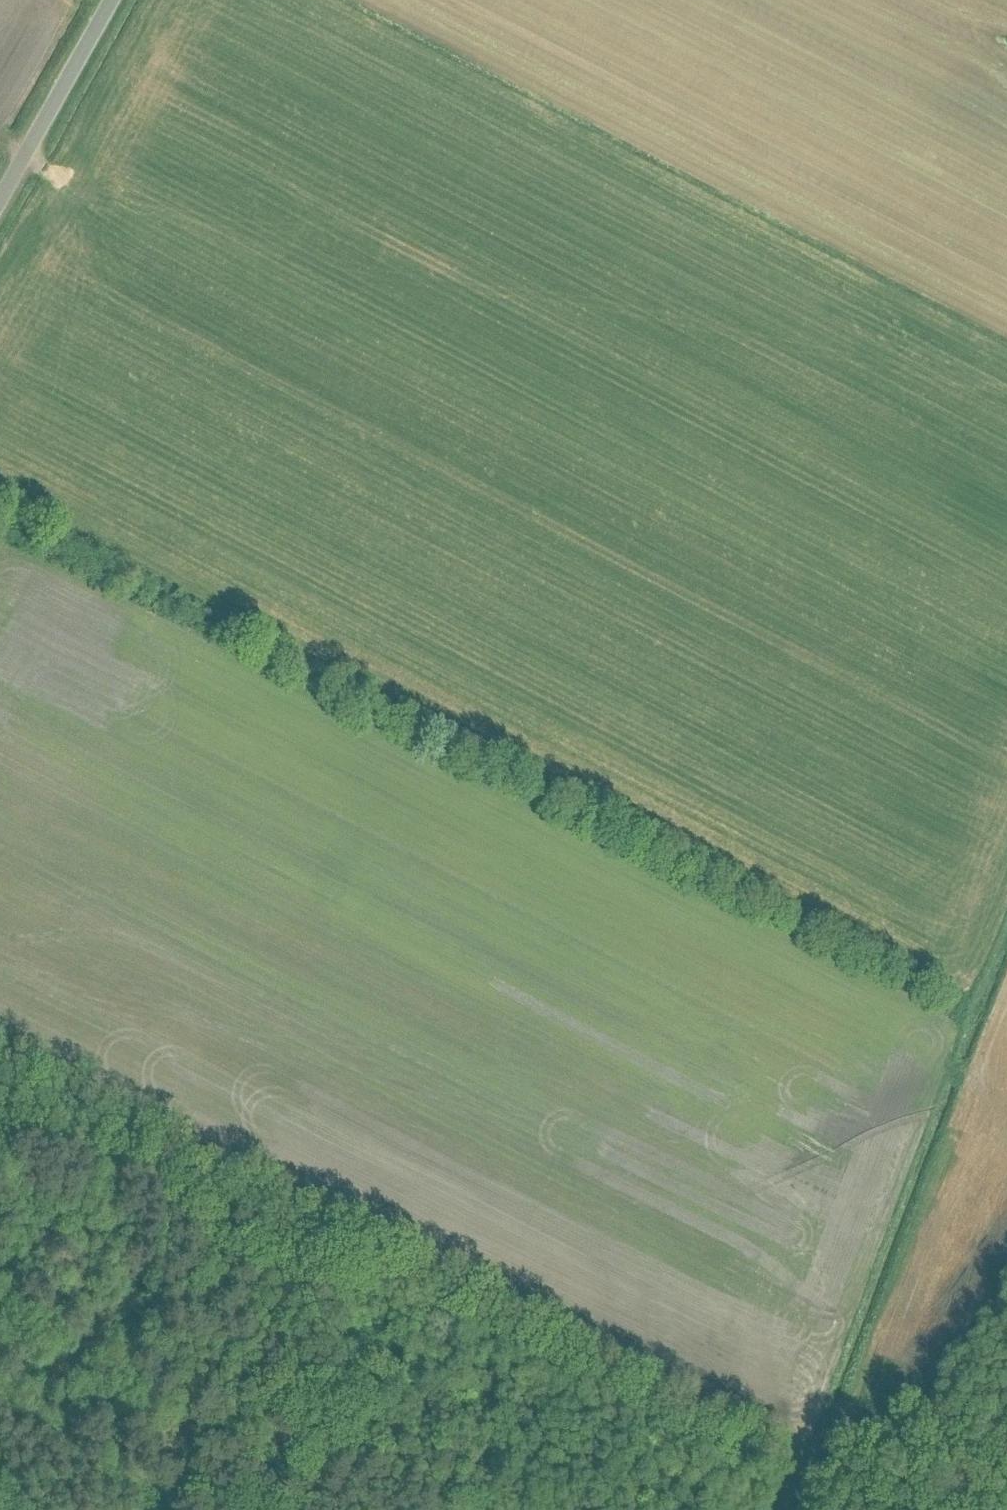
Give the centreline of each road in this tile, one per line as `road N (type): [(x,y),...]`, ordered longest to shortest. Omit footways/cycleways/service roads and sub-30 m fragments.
road 1 (tertiary): [(0,198),(111,0)]

